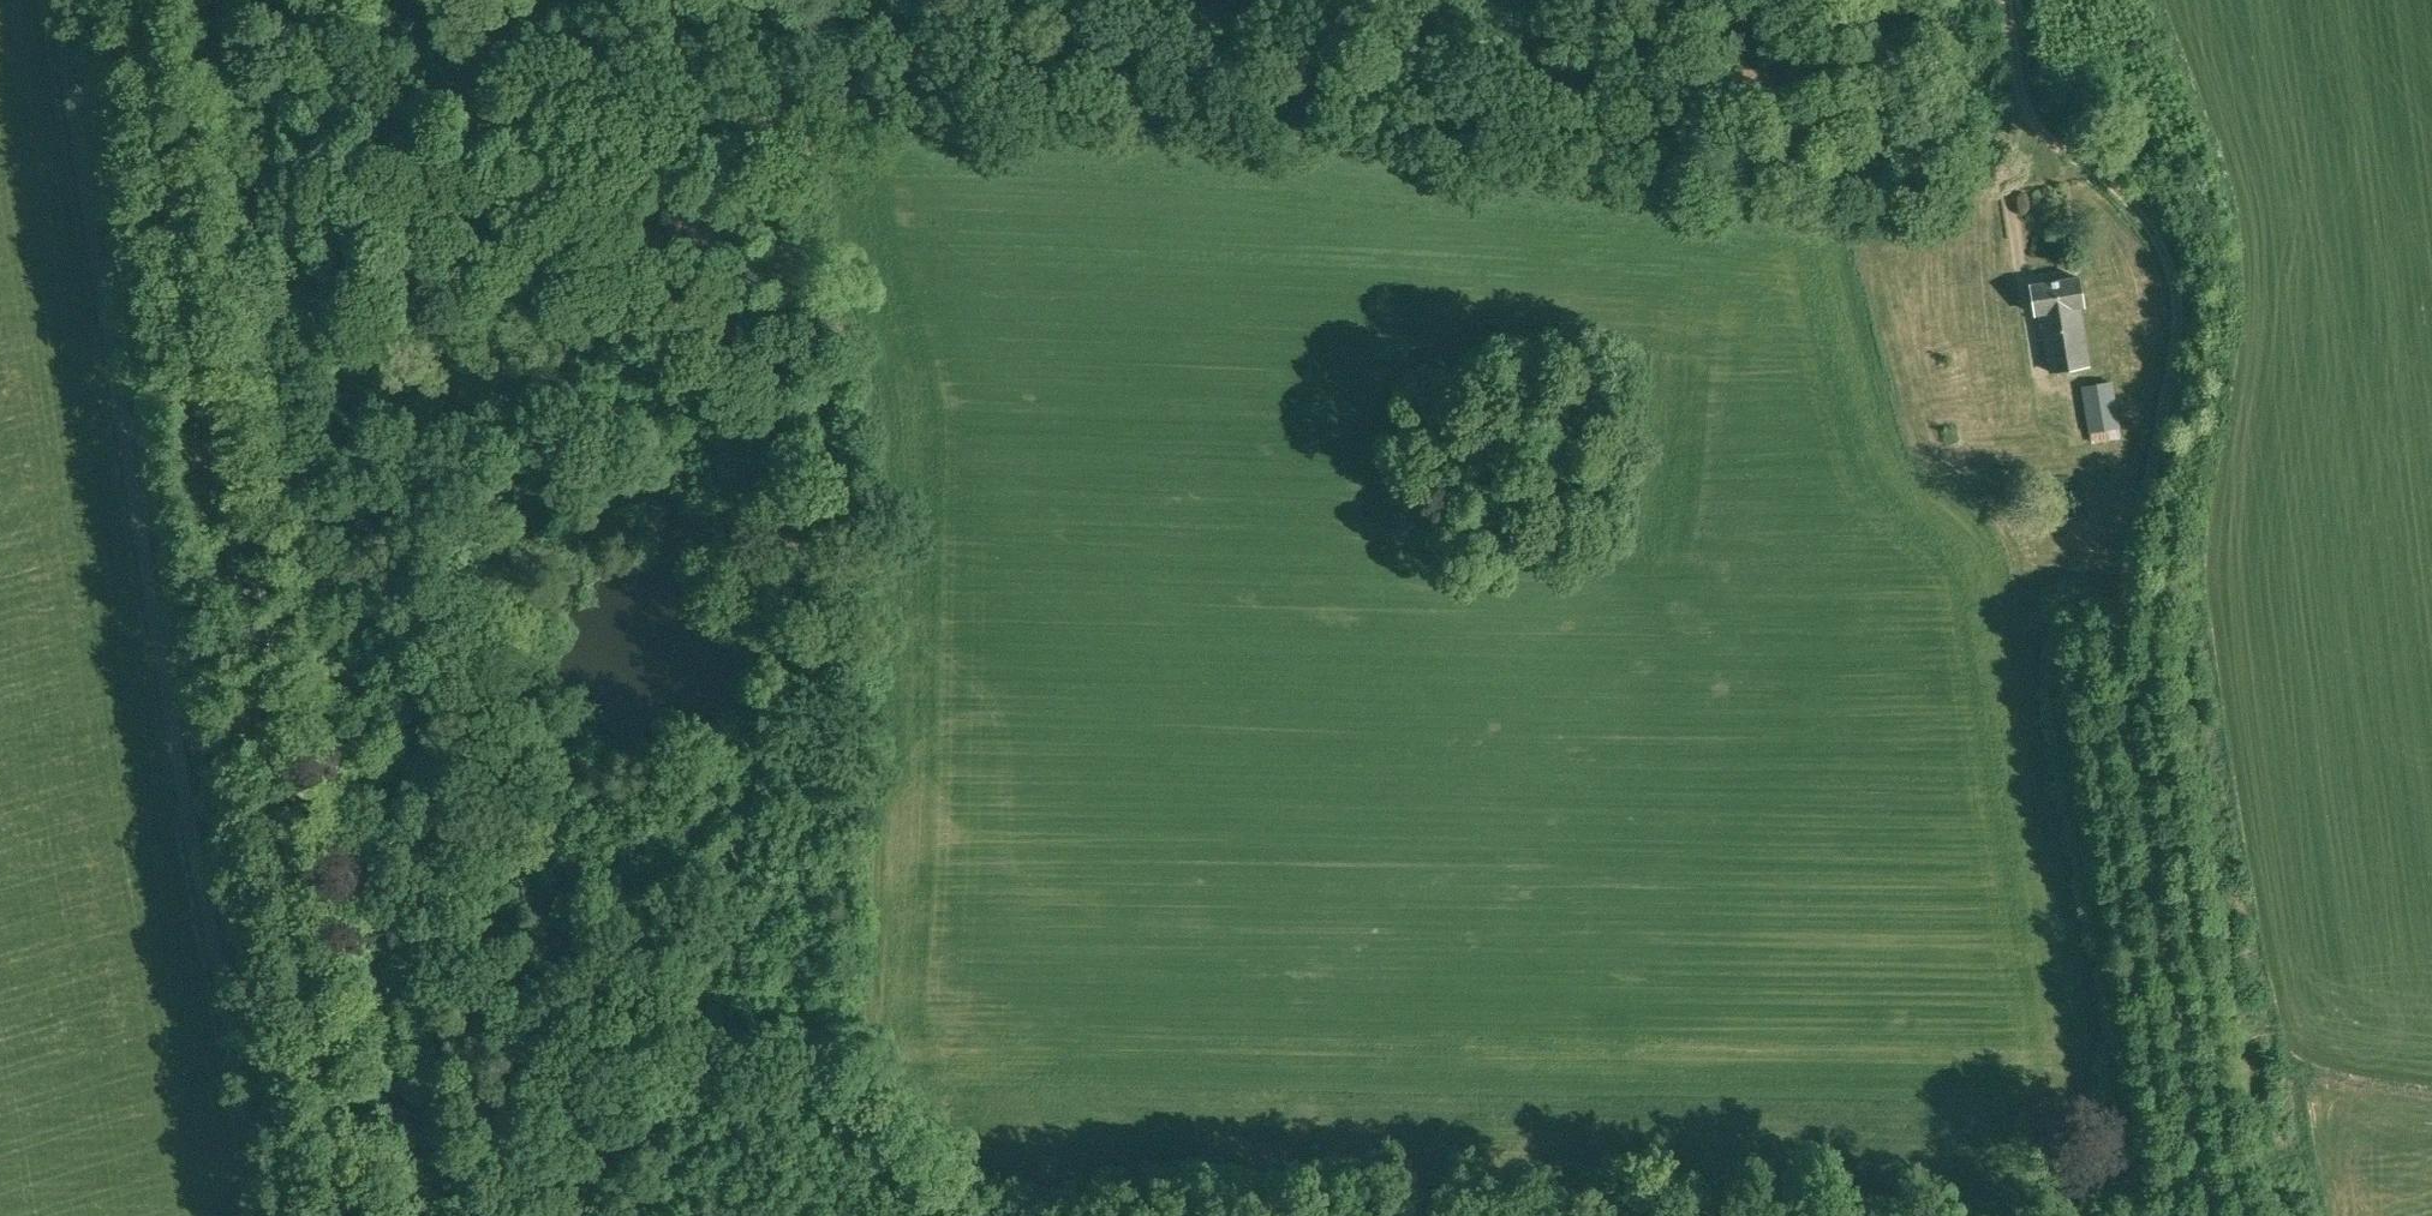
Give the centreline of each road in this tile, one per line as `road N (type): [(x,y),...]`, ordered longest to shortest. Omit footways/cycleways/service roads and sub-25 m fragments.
road 1 (tertiary): [(353,1215),(149,0)]
road 2 (track): [(1832,203),(1814,0)]

